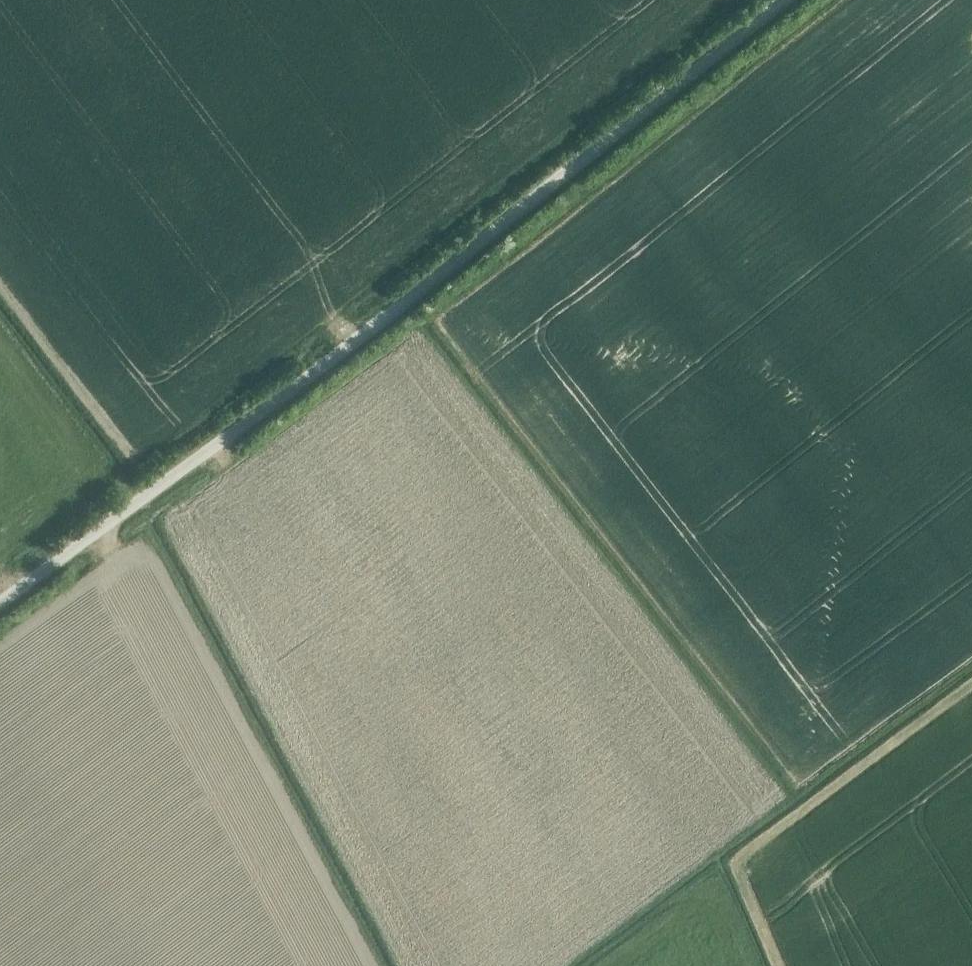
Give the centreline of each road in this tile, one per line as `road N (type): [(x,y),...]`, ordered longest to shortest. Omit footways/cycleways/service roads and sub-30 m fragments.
road 1 (unclassified): [(0,606),(786,0)]

